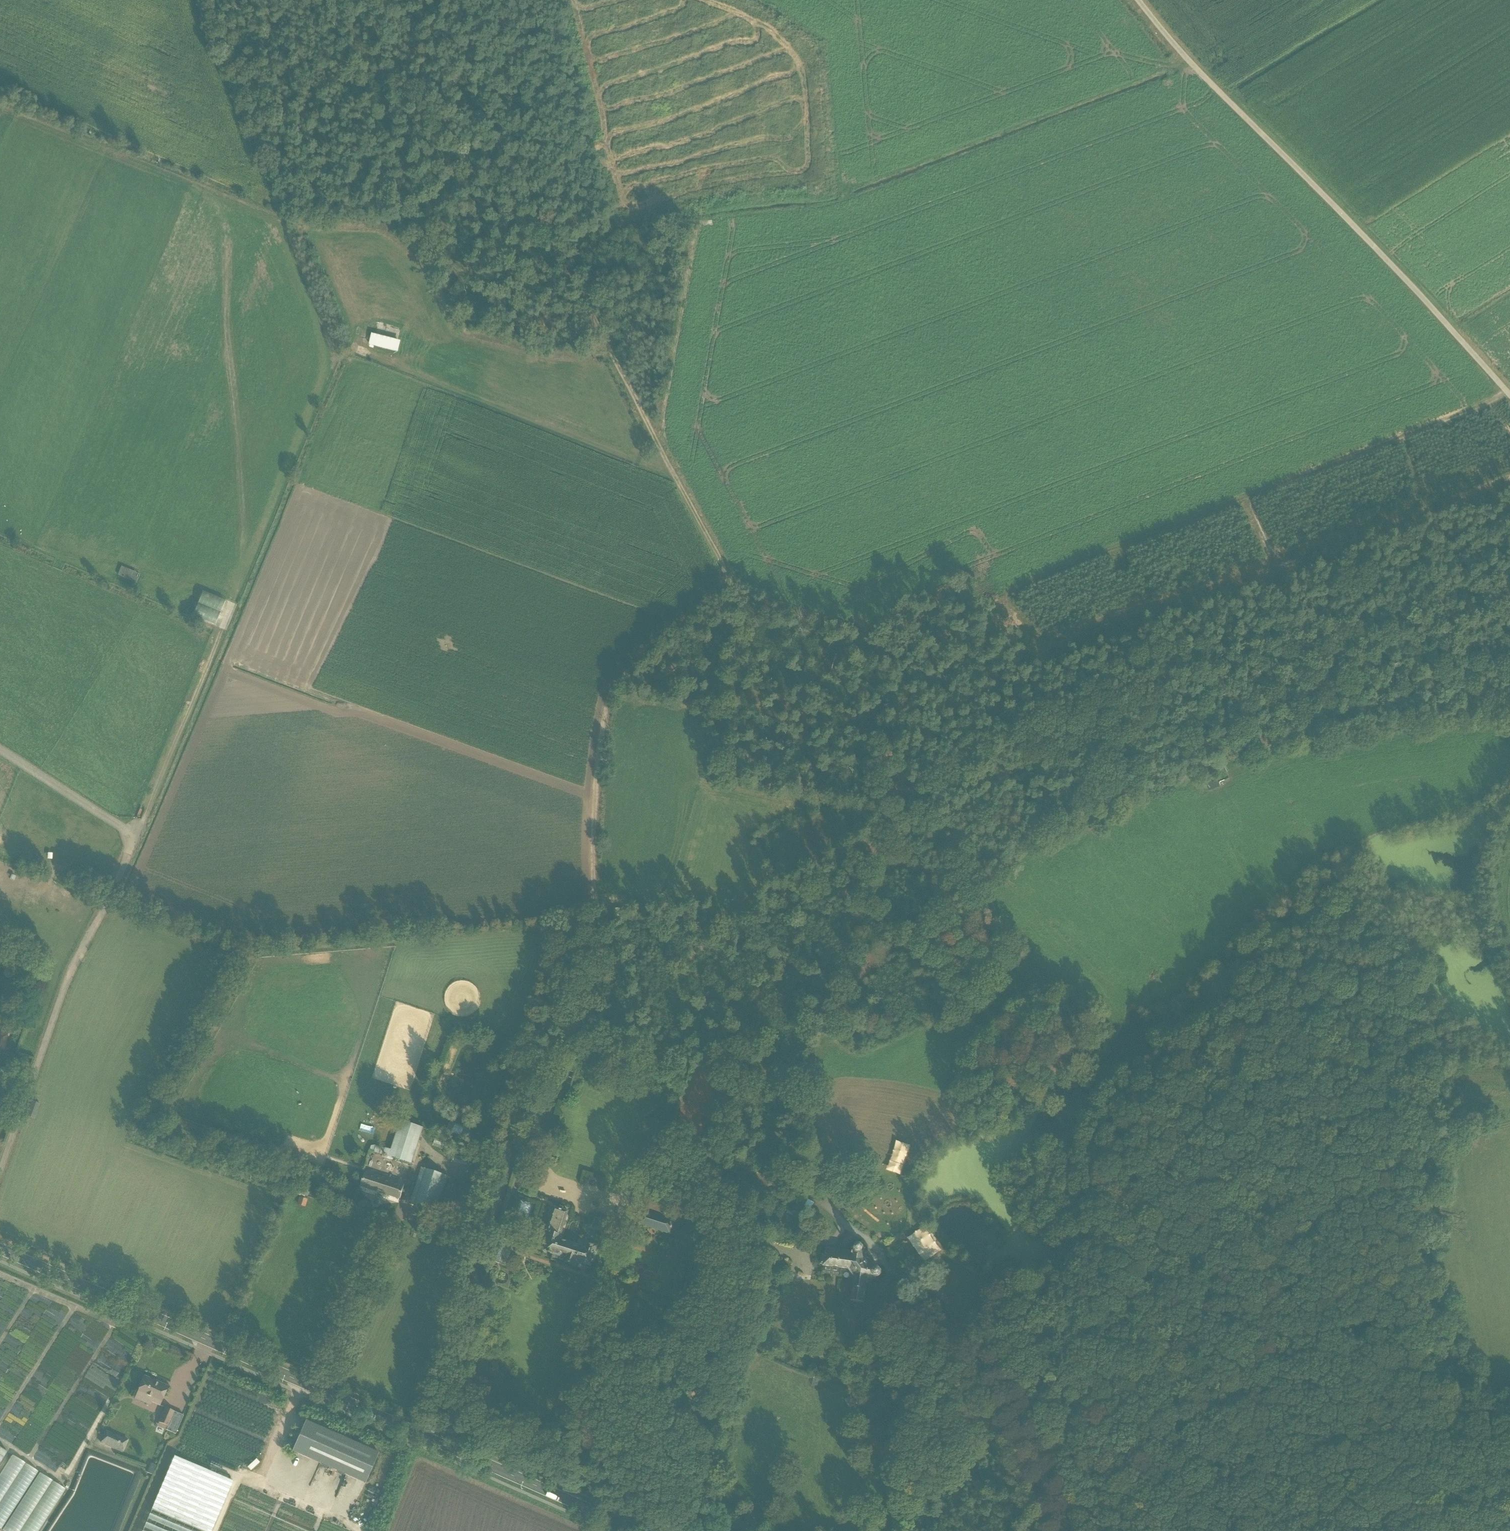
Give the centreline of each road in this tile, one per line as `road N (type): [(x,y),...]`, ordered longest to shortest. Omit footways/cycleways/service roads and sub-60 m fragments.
road 1 (track): [(431,1429),(527,1082),(564,1034),(590,966),(607,707),(624,676),(723,600),(729,585),(569,272),(429,107),(367,0)]
road 2 (unclassified): [(1509,395),(1137,0)]
road 3 (secondary): [(428,1438),(0,1250)]
road 4 (secondary): [(634,1530),(428,1438)]

